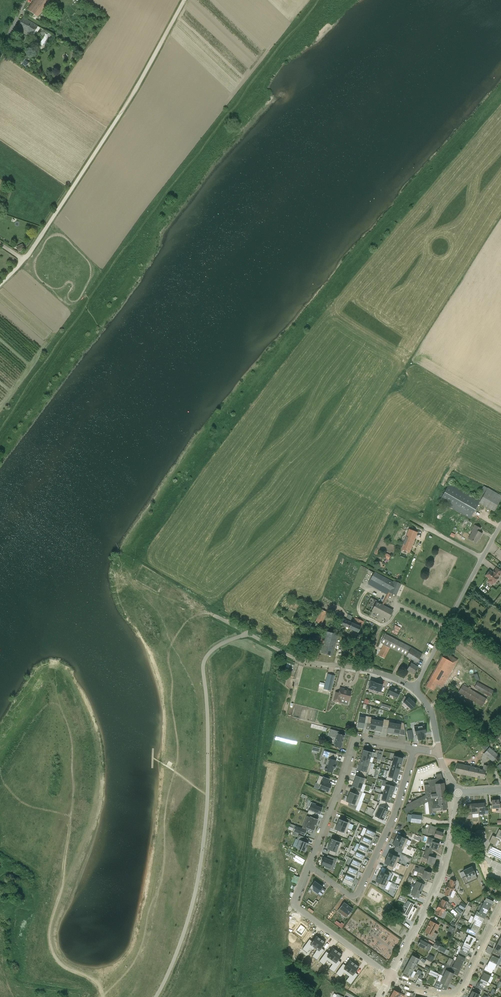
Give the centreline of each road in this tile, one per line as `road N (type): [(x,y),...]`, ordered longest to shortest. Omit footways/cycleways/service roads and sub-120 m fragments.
road 1 (track): [(184,0),(24,260)]
road 2 (residential): [(309,865),(357,895),(415,749)]
road 3 (residential): [(414,688),(365,669),(298,659),(219,618)]
road 4 (residential): [(393,979),(444,865),(457,793)]
road 5 (residential): [(309,865),(355,738),(415,749)]
road 6 (residential): [(414,688),(500,525)]
road 7 (residential): [(393,979),(293,905),(309,865)]
road 8 (residential): [(393,979),(456,995),(500,907)]

